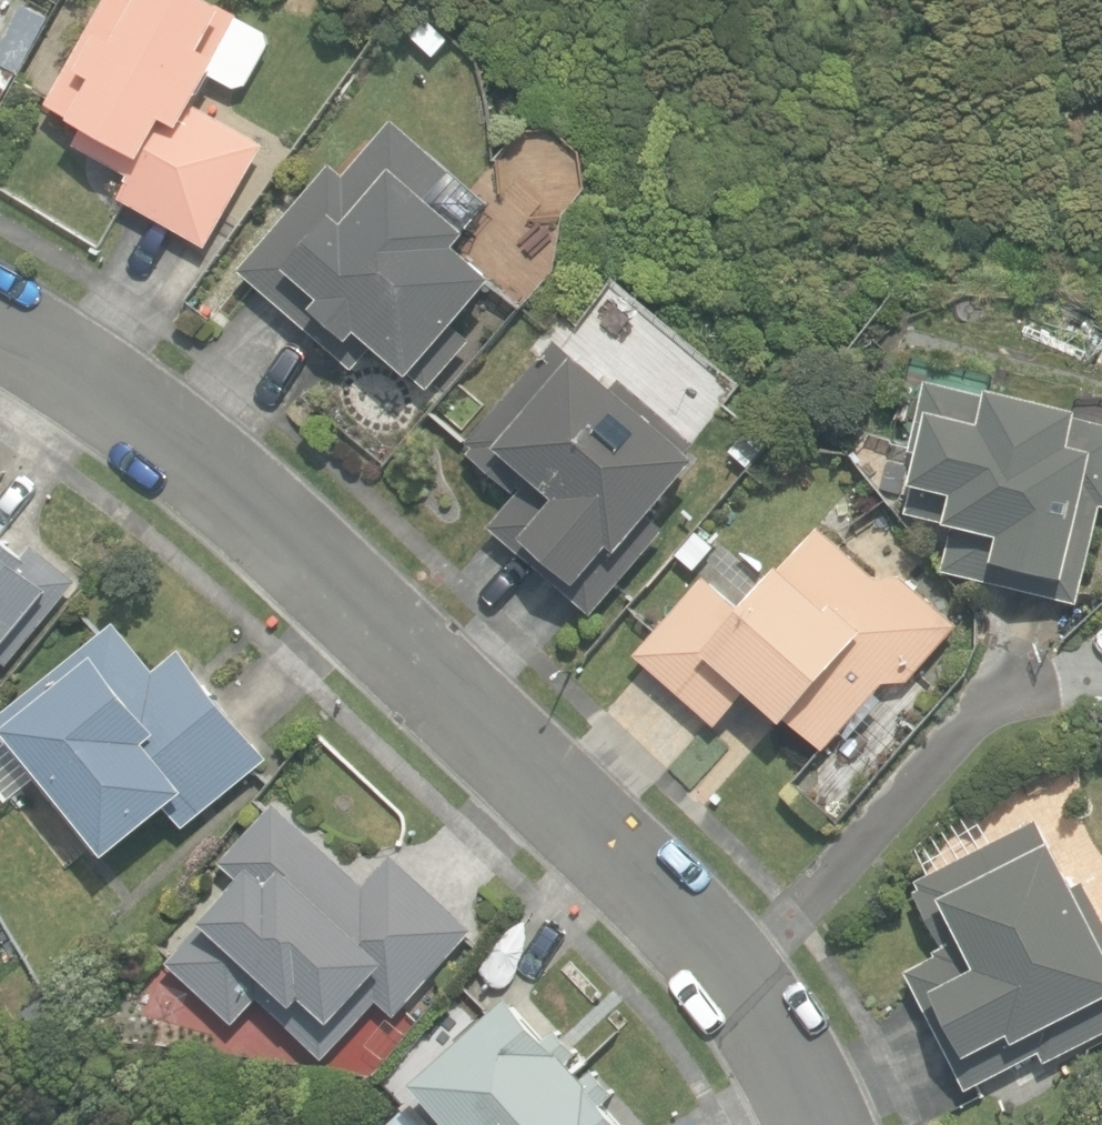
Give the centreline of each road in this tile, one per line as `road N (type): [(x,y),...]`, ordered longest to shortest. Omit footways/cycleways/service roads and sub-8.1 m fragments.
road 1 (residential): [(0,326),(166,438),(646,878),(797,1070),(814,1124)]

